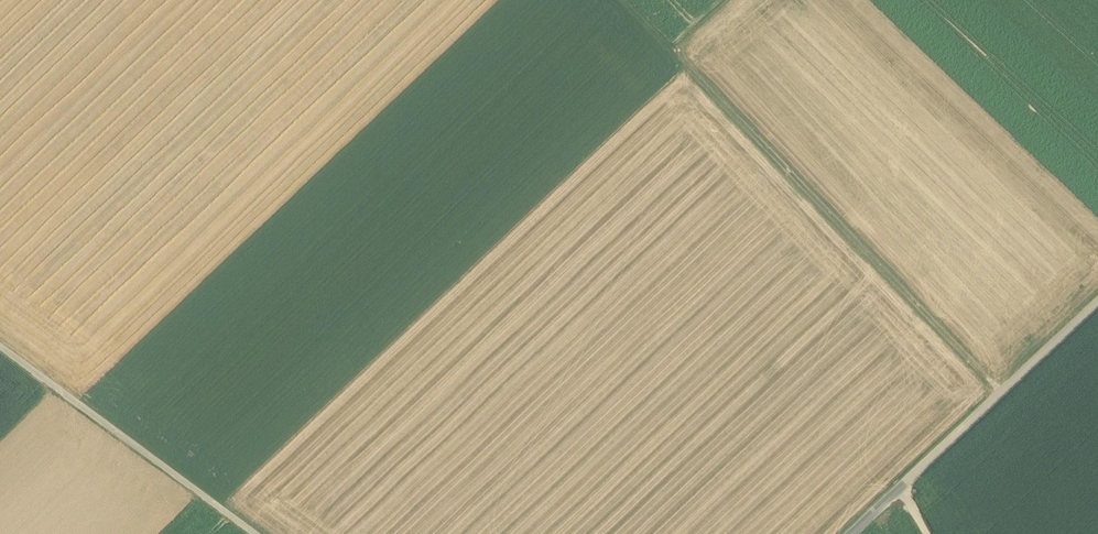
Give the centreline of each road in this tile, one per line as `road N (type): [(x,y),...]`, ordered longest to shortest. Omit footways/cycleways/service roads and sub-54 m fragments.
road 1 (track): [(620,0),(975,369)]
road 2 (unclassified): [(1097,304),(851,533)]
road 3 (track): [(255,533),(0,346)]

